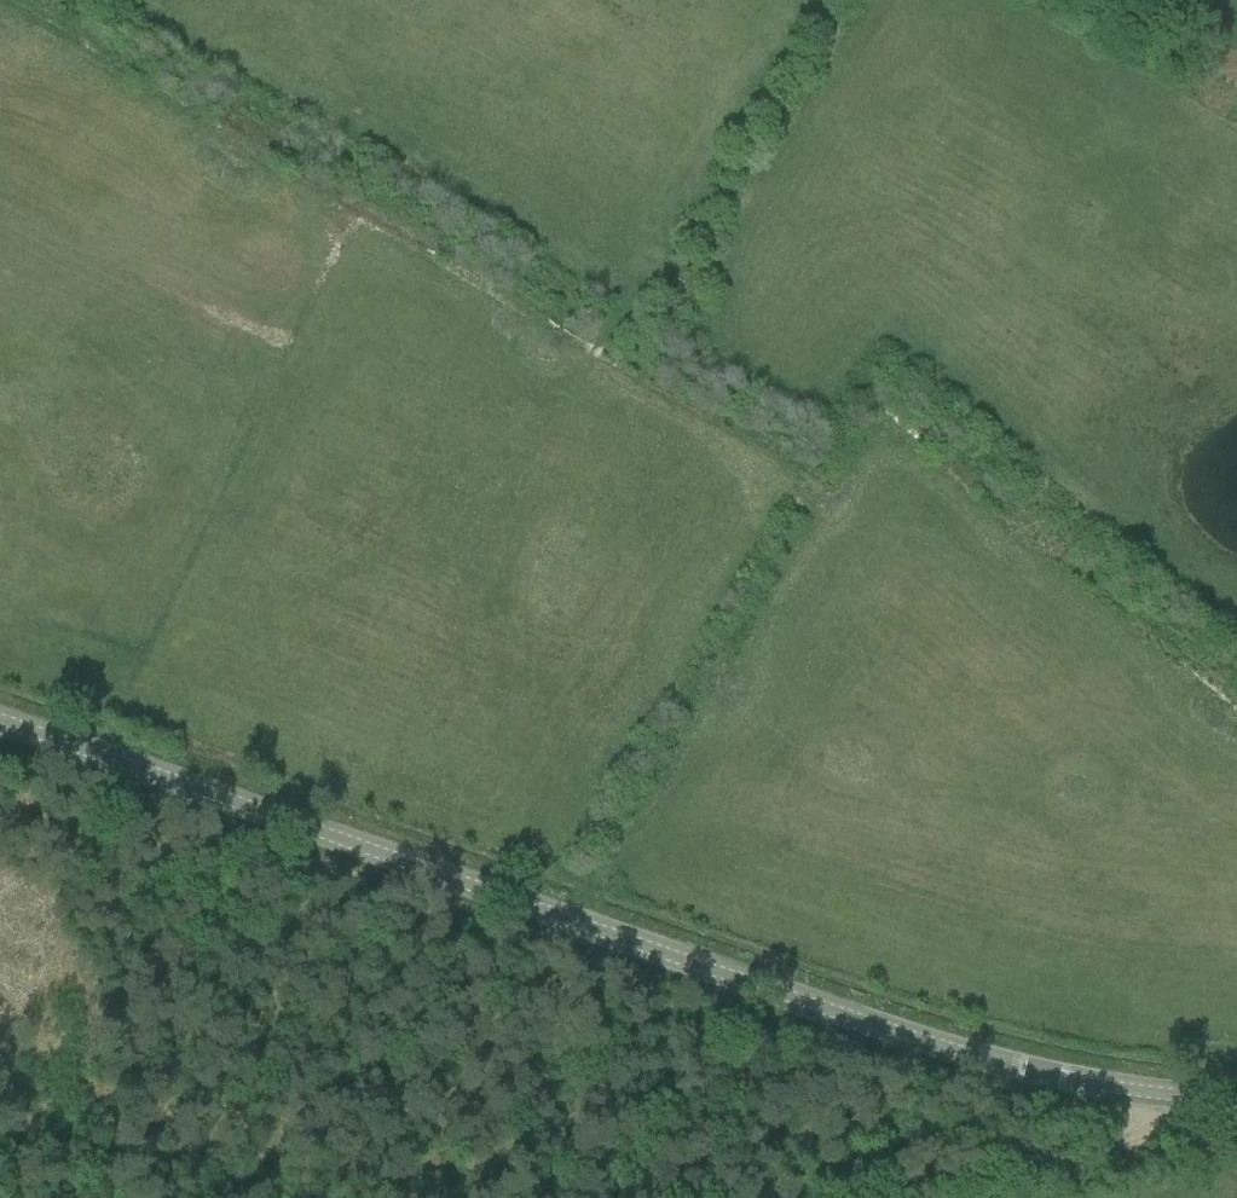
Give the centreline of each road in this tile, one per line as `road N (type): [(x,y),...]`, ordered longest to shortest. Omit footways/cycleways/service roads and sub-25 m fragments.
road 1 (tertiary): [(0,721),(958,1052),(1074,1082),(1236,1101)]
road 2 (track): [(1154,1094),(1146,1122),(1057,1158),(853,1197)]

